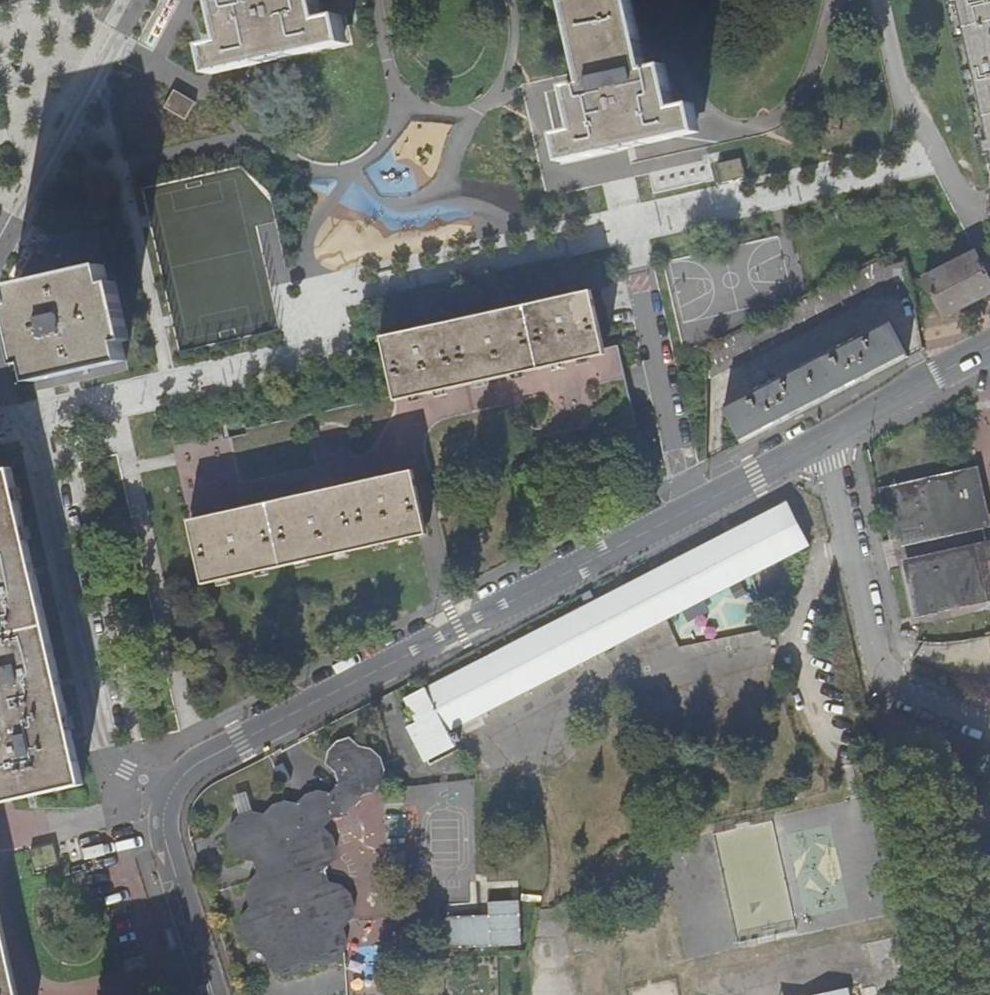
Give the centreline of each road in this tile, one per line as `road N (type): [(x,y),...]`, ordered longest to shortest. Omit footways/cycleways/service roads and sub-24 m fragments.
road 1 (residential): [(827,443),(209,758),(182,776),(171,798)]
road 2 (residential): [(171,798),(107,735),(34,440),(15,422),(0,373)]
road 3 (residential): [(989,730),(881,688),(827,443)]
road 4 (residential): [(0,257),(142,0)]
road 5 (residential): [(171,798),(163,845),(212,994)]
road 6 (residential): [(989,350),(827,443)]

